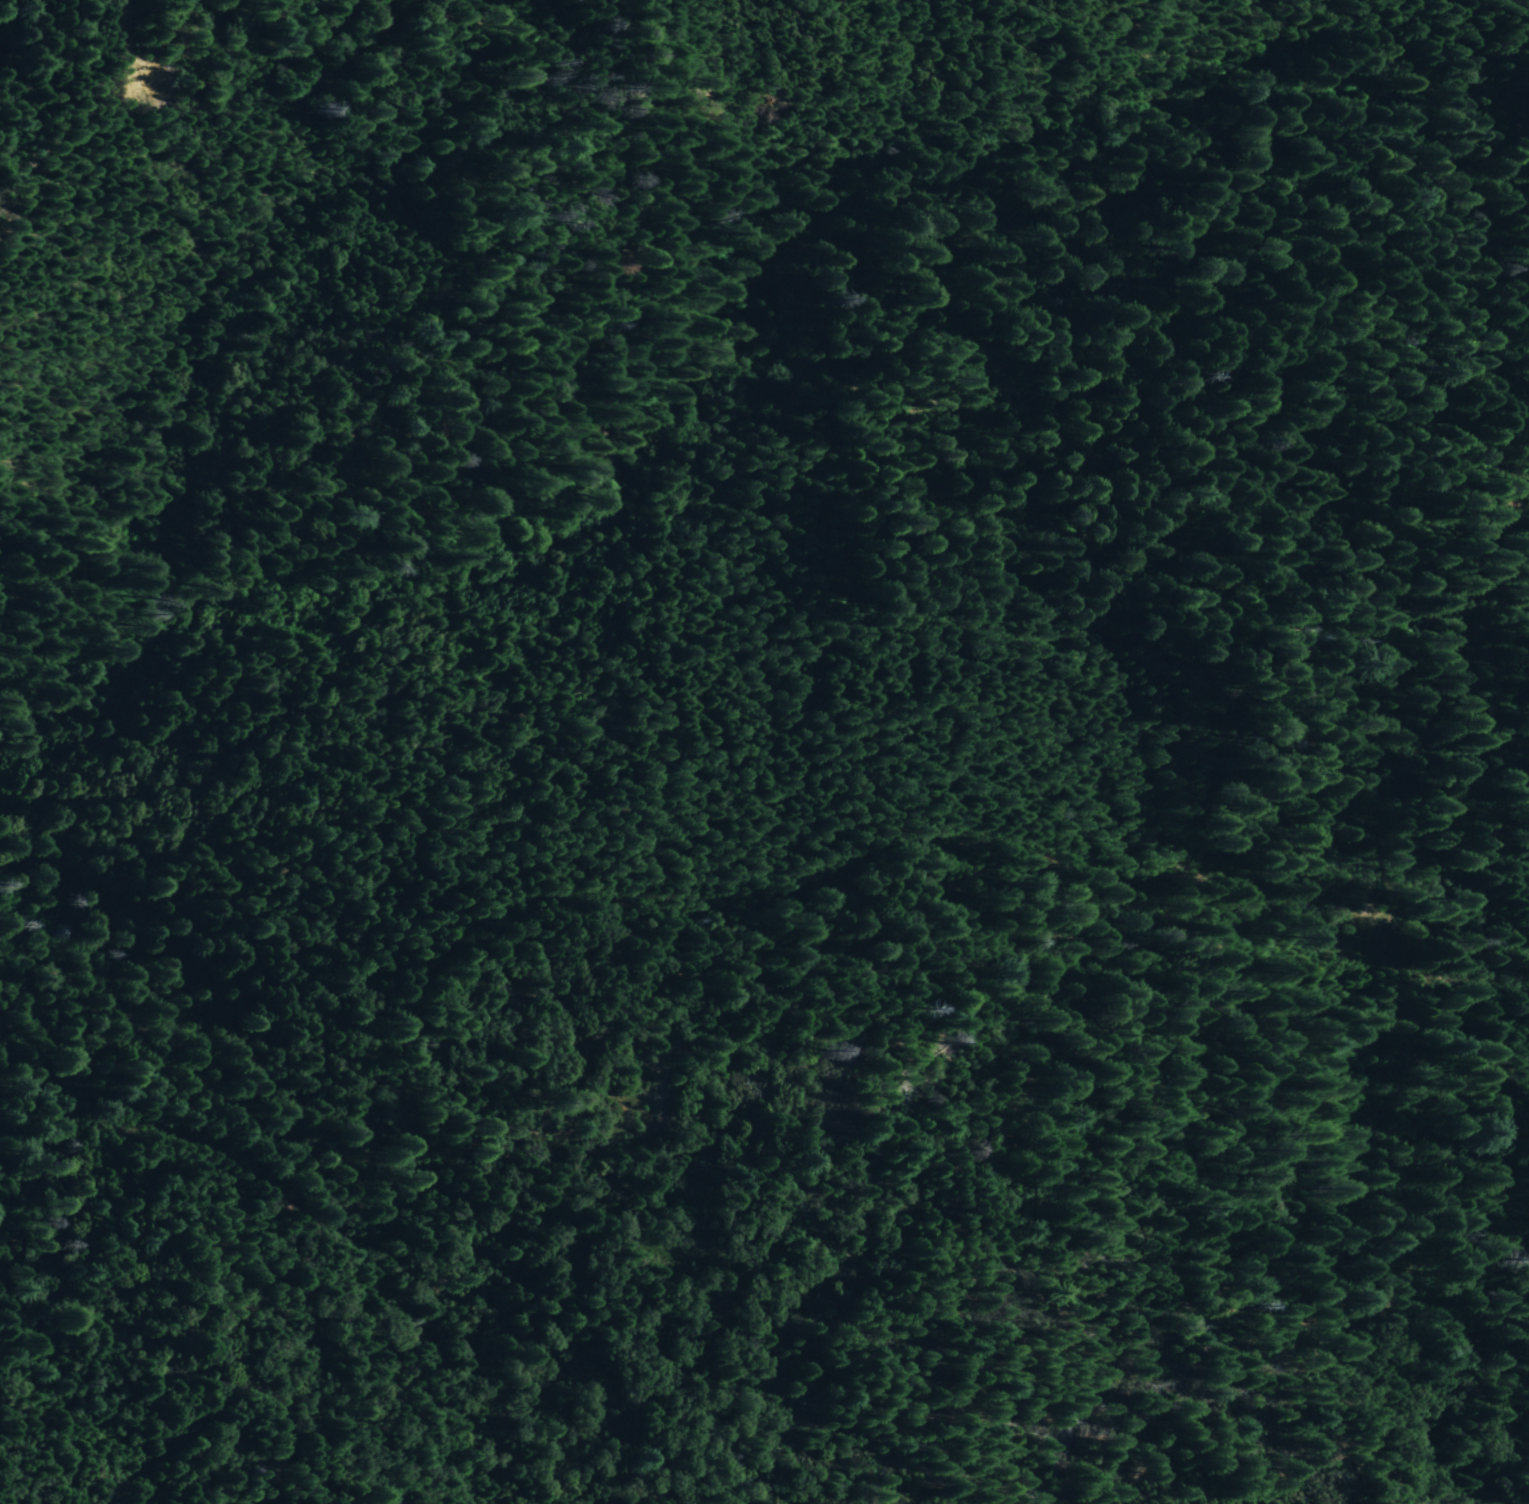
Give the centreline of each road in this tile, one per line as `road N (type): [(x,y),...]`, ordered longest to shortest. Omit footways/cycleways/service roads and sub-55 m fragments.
road 1 (track): [(1528,981),(1365,979),(1309,969),(1205,901),(948,866),(897,845),(857,845),(756,889),(685,903),(632,884),(566,885),(508,902),(404,977),(383,1020),(367,1212),(305,1262),(237,1306),(145,1328),(107,1308),(21,1286),(0,1290)]

